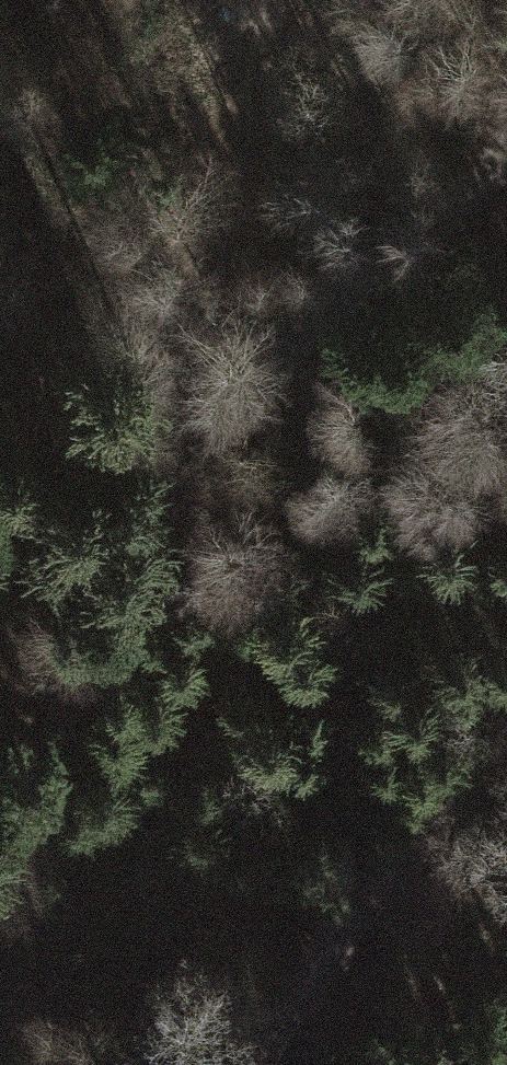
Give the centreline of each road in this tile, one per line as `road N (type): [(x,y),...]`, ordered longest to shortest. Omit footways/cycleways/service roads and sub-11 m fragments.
road 1 (track): [(0,859),(181,428)]
road 2 (track): [(181,428),(253,0)]
road 3 (track): [(181,428),(394,275),(506,150)]
road 4 (track): [(261,1064),(330,958),(506,733)]

